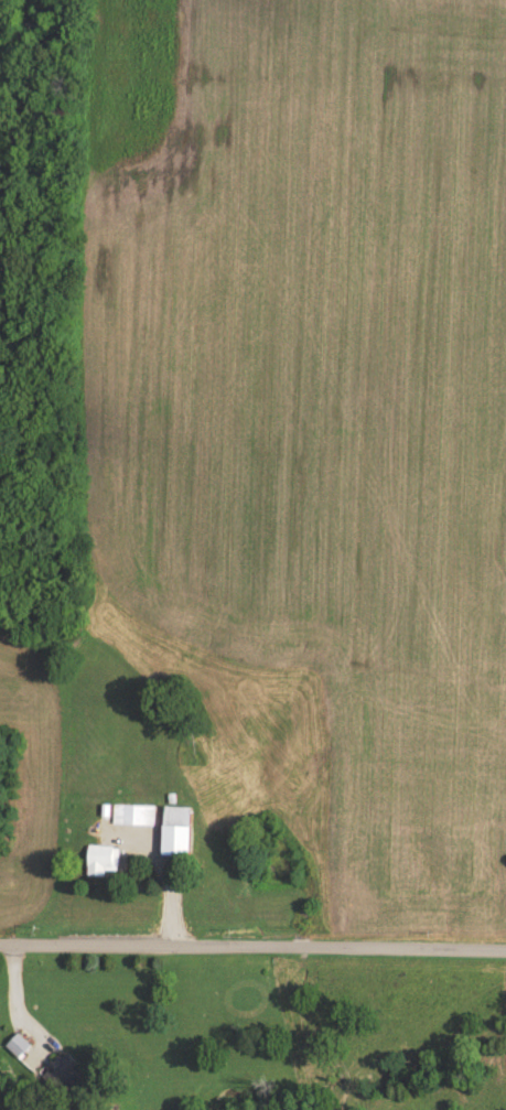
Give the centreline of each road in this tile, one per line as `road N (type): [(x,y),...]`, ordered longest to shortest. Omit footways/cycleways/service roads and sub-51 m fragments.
road 1 (residential): [(505,948),(0,941)]

